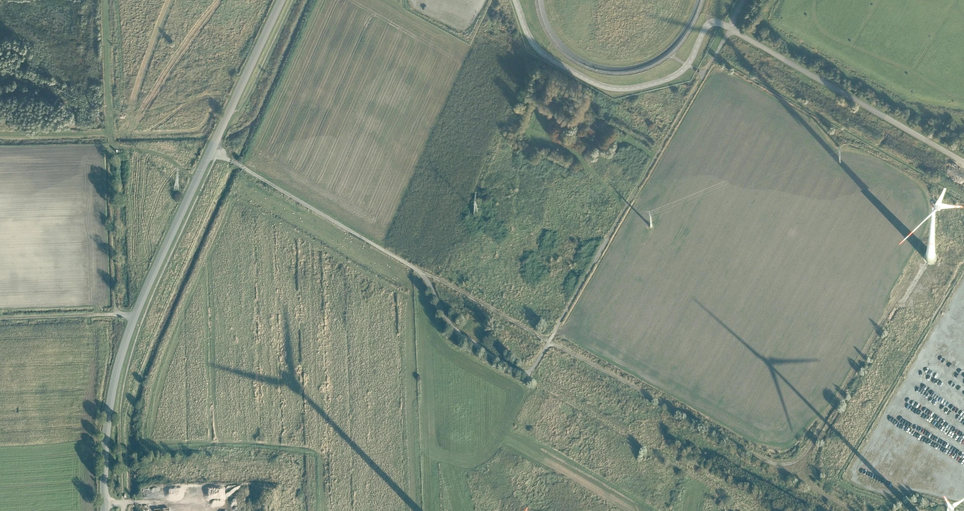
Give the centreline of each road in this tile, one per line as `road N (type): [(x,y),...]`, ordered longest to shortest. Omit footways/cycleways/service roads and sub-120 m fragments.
road 1 (unclassified): [(106,510),(107,435),(131,329),(281,0)]
road 2 (track): [(418,270),(856,510)]
road 3 (track): [(528,377),(757,510)]
road 4 (track): [(795,477),(921,260)]
road 5 (track): [(108,0),(111,133),(0,134)]
road 6 (track): [(963,97),(828,34),(817,21),(815,0)]
road 7 (track): [(137,316),(0,319)]
road 8 (track): [(235,99),(180,98),(110,113)]

